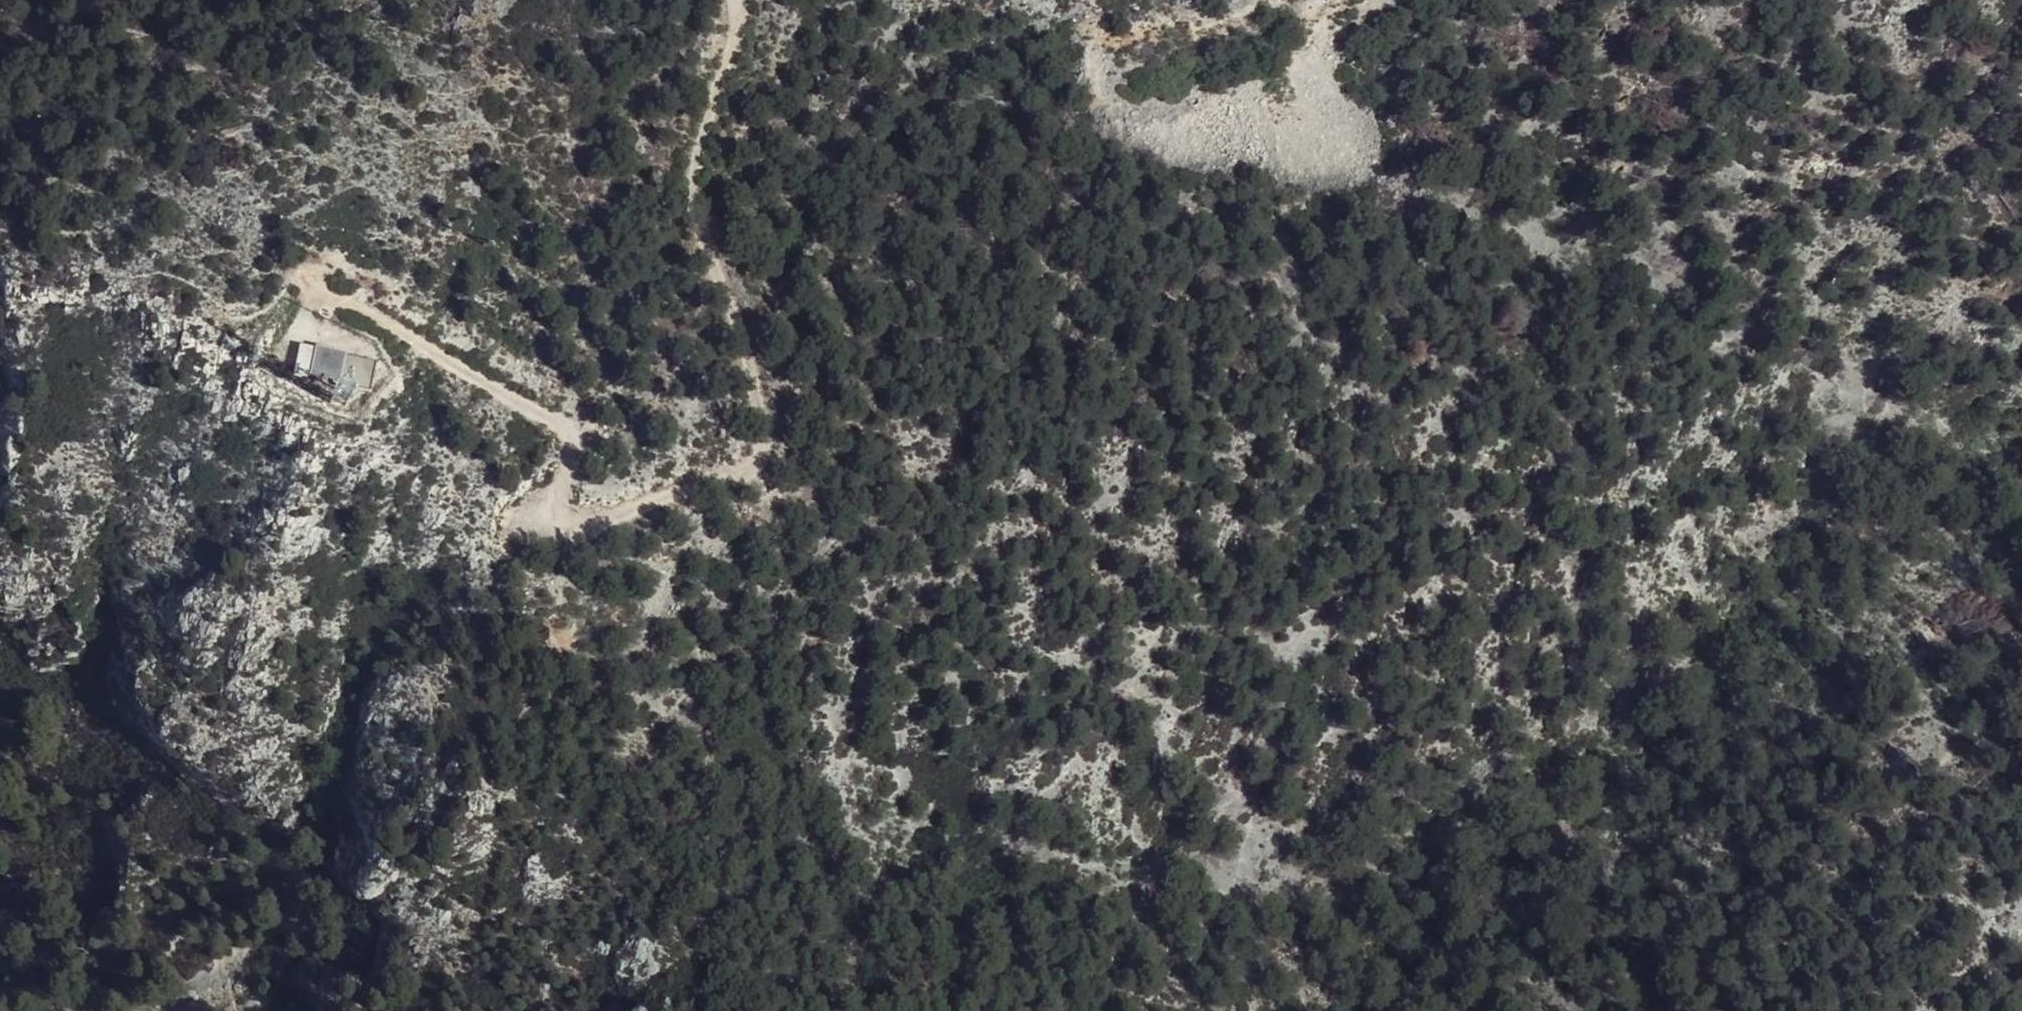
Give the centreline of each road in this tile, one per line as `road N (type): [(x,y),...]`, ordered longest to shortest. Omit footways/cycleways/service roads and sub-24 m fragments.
road 1 (unclassified): [(306,279),(394,325),(572,437),(574,463),(557,504),(561,521),(602,523),(747,466),(762,450),(758,380),(699,222),(697,169),(730,54),(735,0)]

